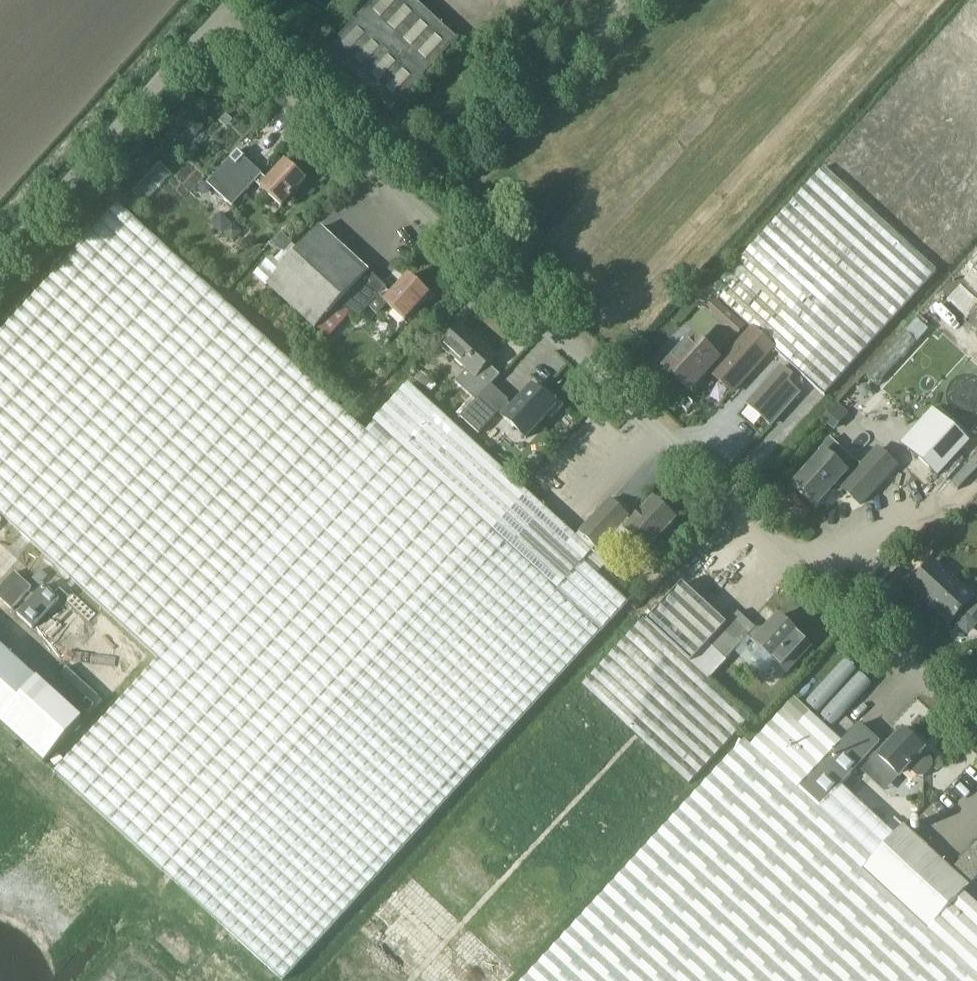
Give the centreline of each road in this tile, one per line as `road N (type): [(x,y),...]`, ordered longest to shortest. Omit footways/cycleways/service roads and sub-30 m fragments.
road 1 (unclassified): [(976,728),(215,26)]
road 2 (unclassified): [(0,264),(215,26)]

